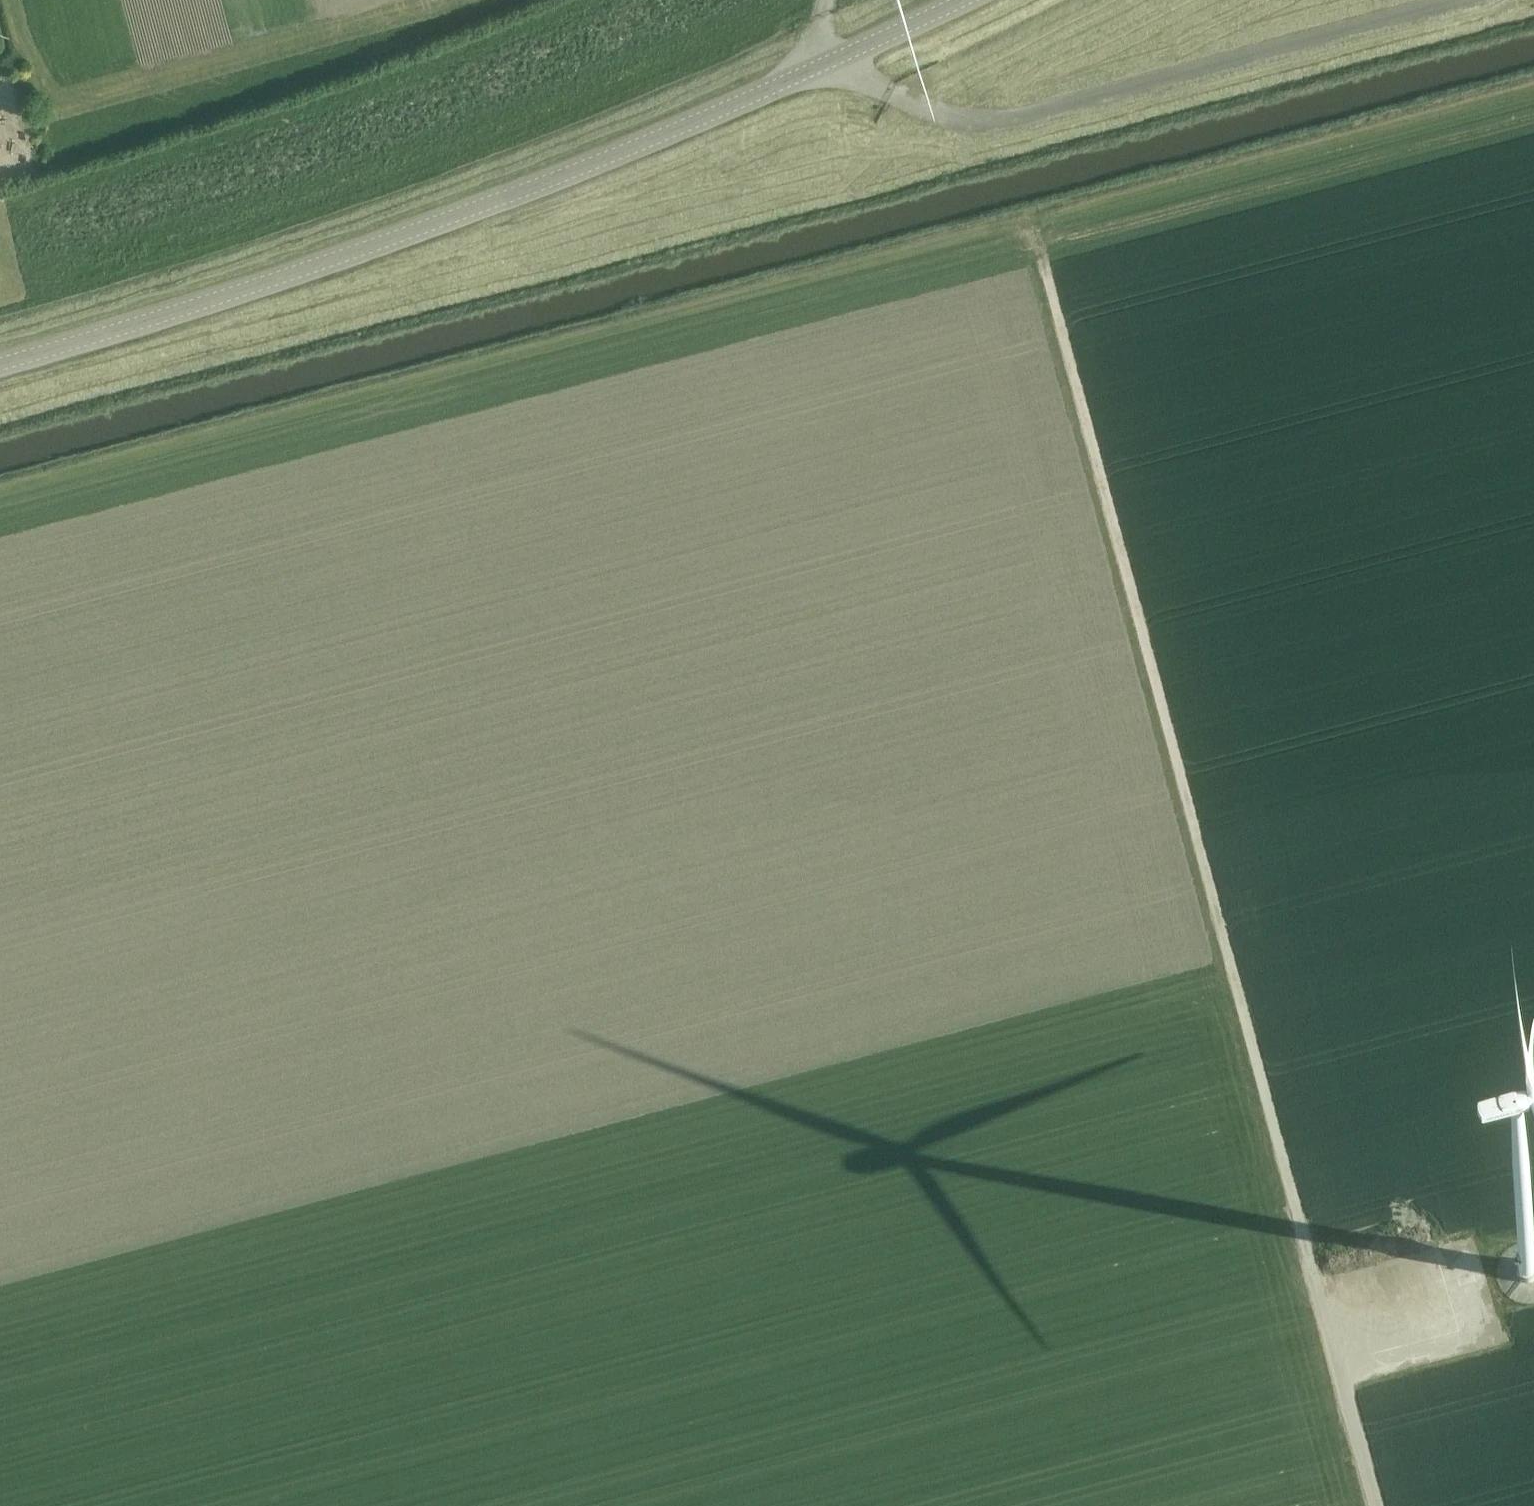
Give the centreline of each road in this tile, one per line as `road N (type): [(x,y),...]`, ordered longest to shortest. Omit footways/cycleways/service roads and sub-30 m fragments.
road 1 (track): [(1052,289),(1374,1505)]
road 2 (tertiary): [(0,364),(465,214),(773,89),(956,0)]

